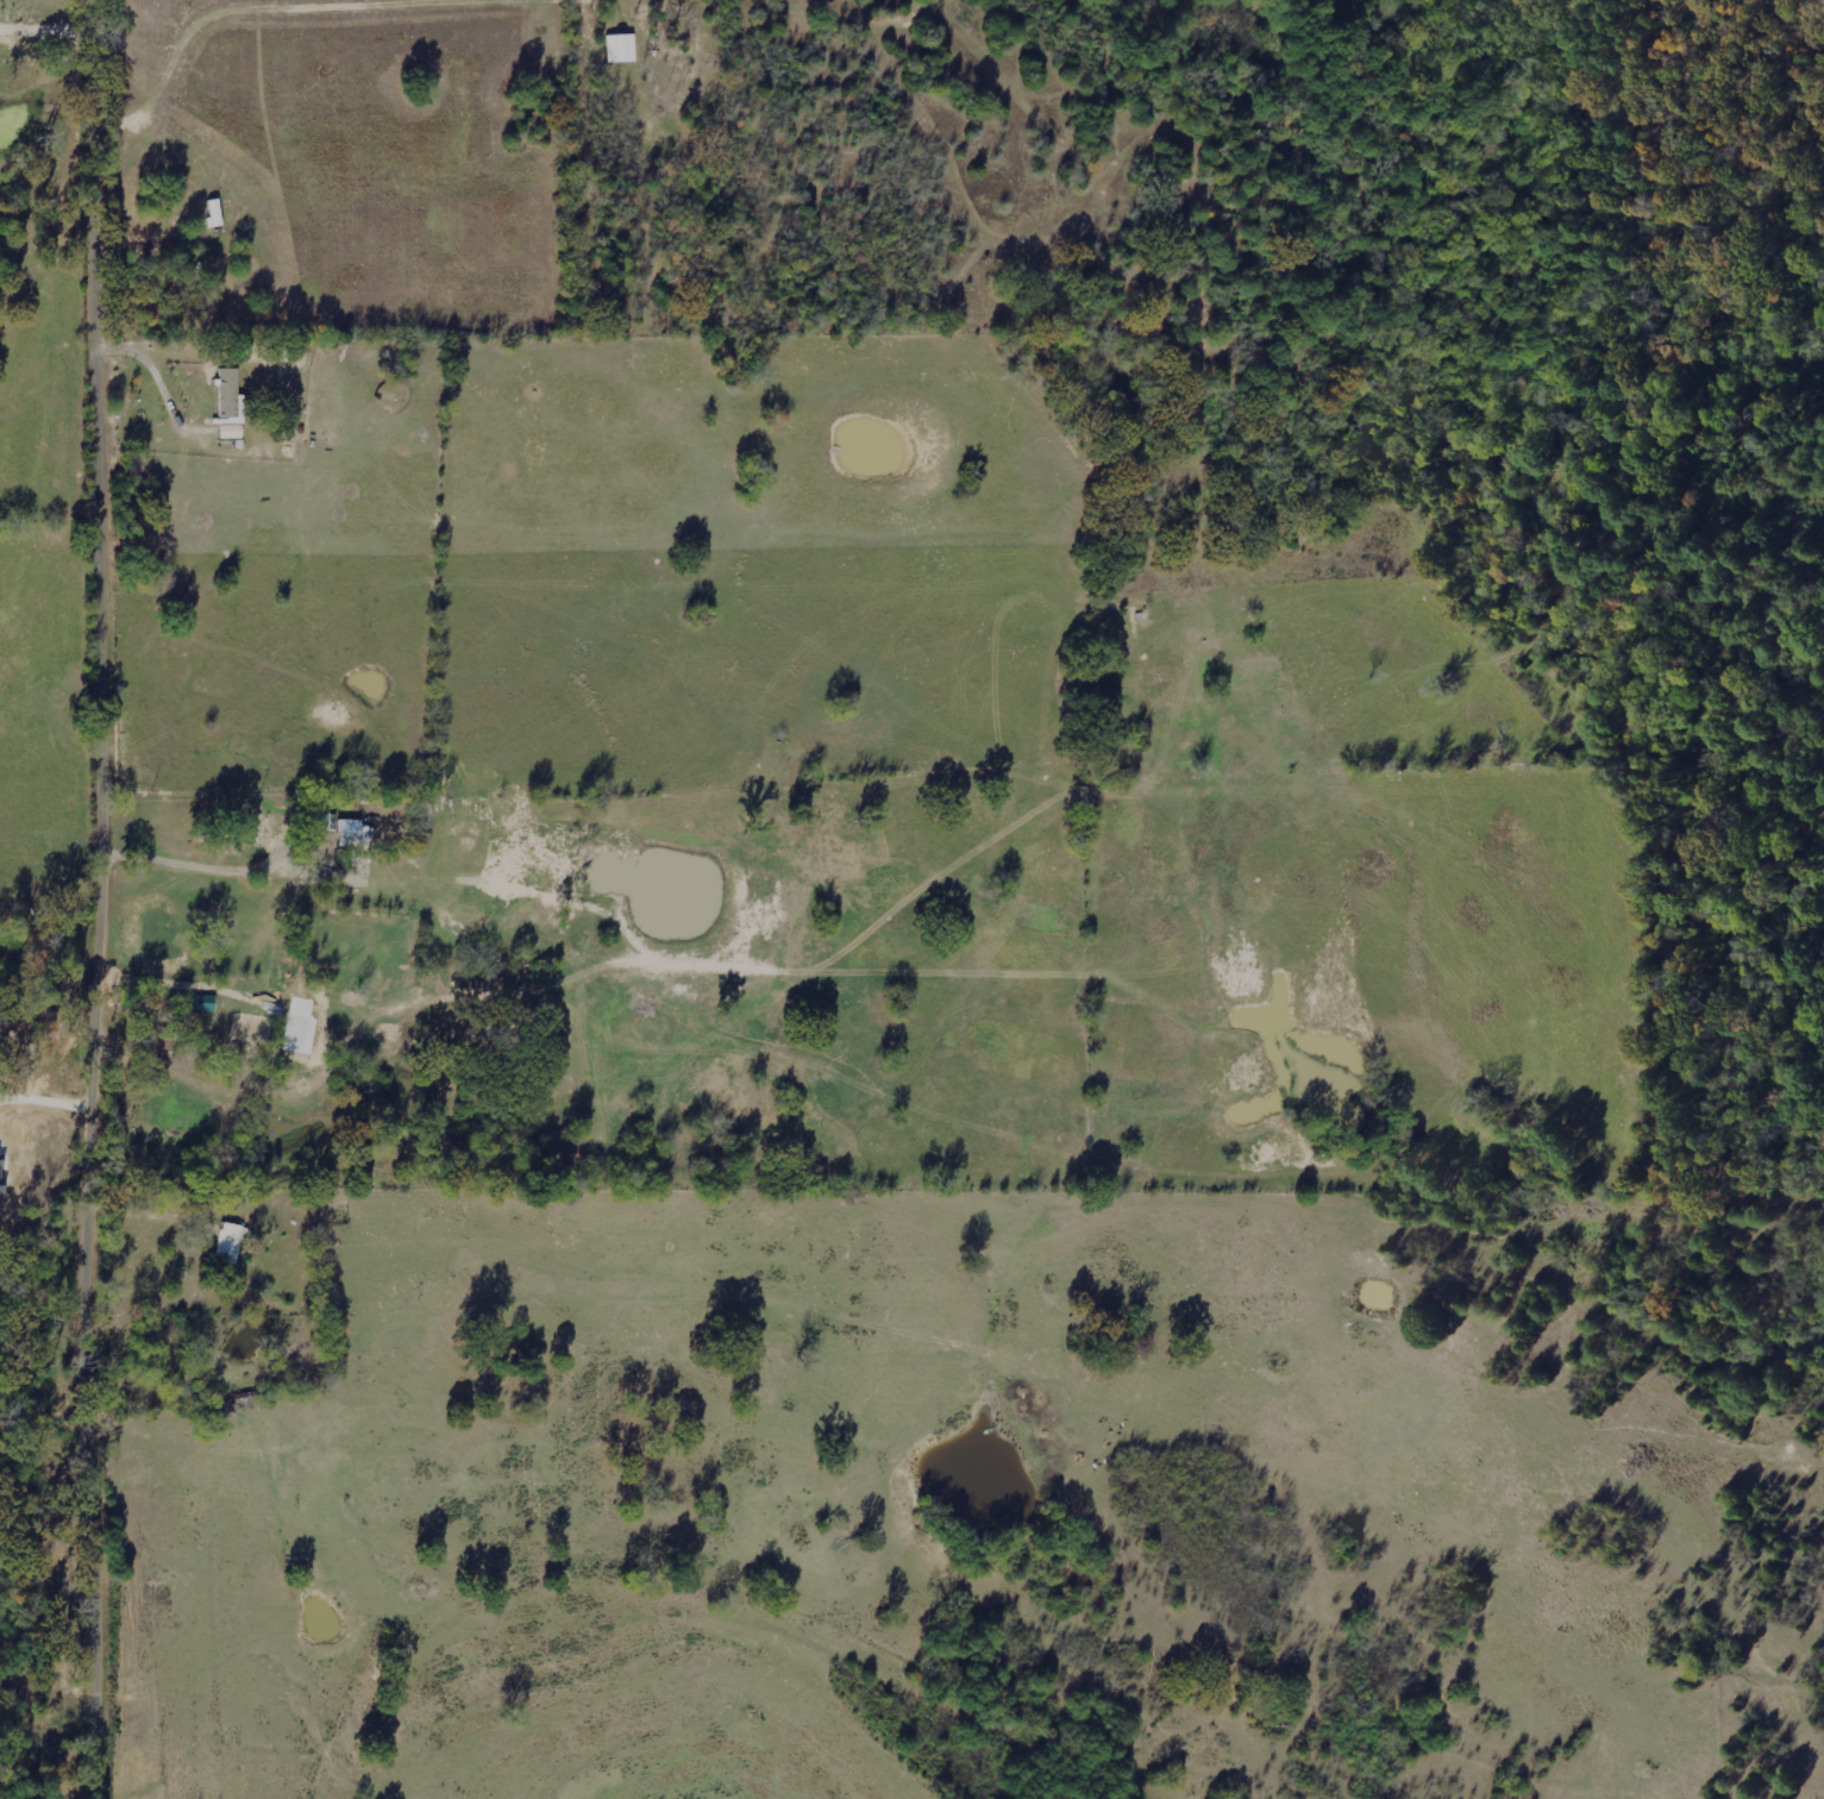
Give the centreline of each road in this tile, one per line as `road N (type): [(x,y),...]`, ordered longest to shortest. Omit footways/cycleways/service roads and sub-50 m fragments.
road 1 (residential): [(105,1798),(98,1279),(111,1028),(111,612),(101,0)]

